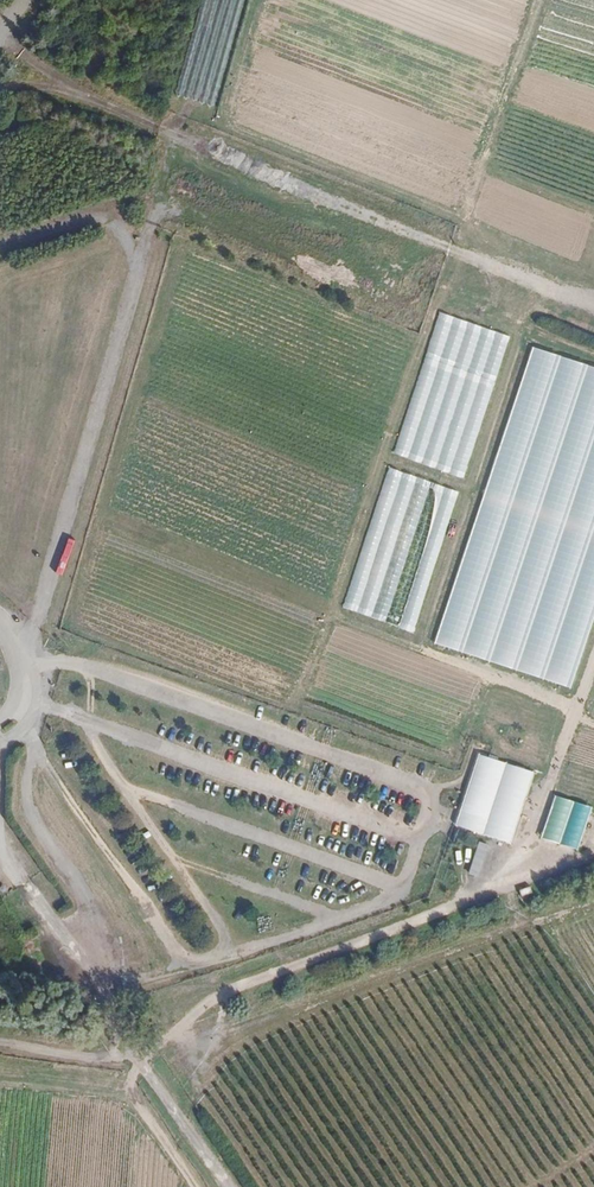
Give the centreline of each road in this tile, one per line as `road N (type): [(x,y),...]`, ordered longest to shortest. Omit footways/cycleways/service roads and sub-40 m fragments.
road 1 (track): [(593,720),(566,701),(329,614),(542,0)]
road 2 (track): [(593,898),(225,1037),(182,1121)]
road 3 (track): [(466,217),(220,123),(260,0)]
road 4 (track): [(414,645),(534,281)]
road 5 (track): [(518,883),(593,657)]
road 6 (track): [(382,458),(593,530)]
road 7 (track): [(449,247),(593,298)]
road 8 (track): [(226,1186),(153,1078),(136,1065)]
road 9 (track): [(505,887),(514,913),(559,946),(593,999)]
road 10 (track): [(136,1065),(131,1085),(195,1186)]
road 11 (track): [(0,1080),(131,1085)]

